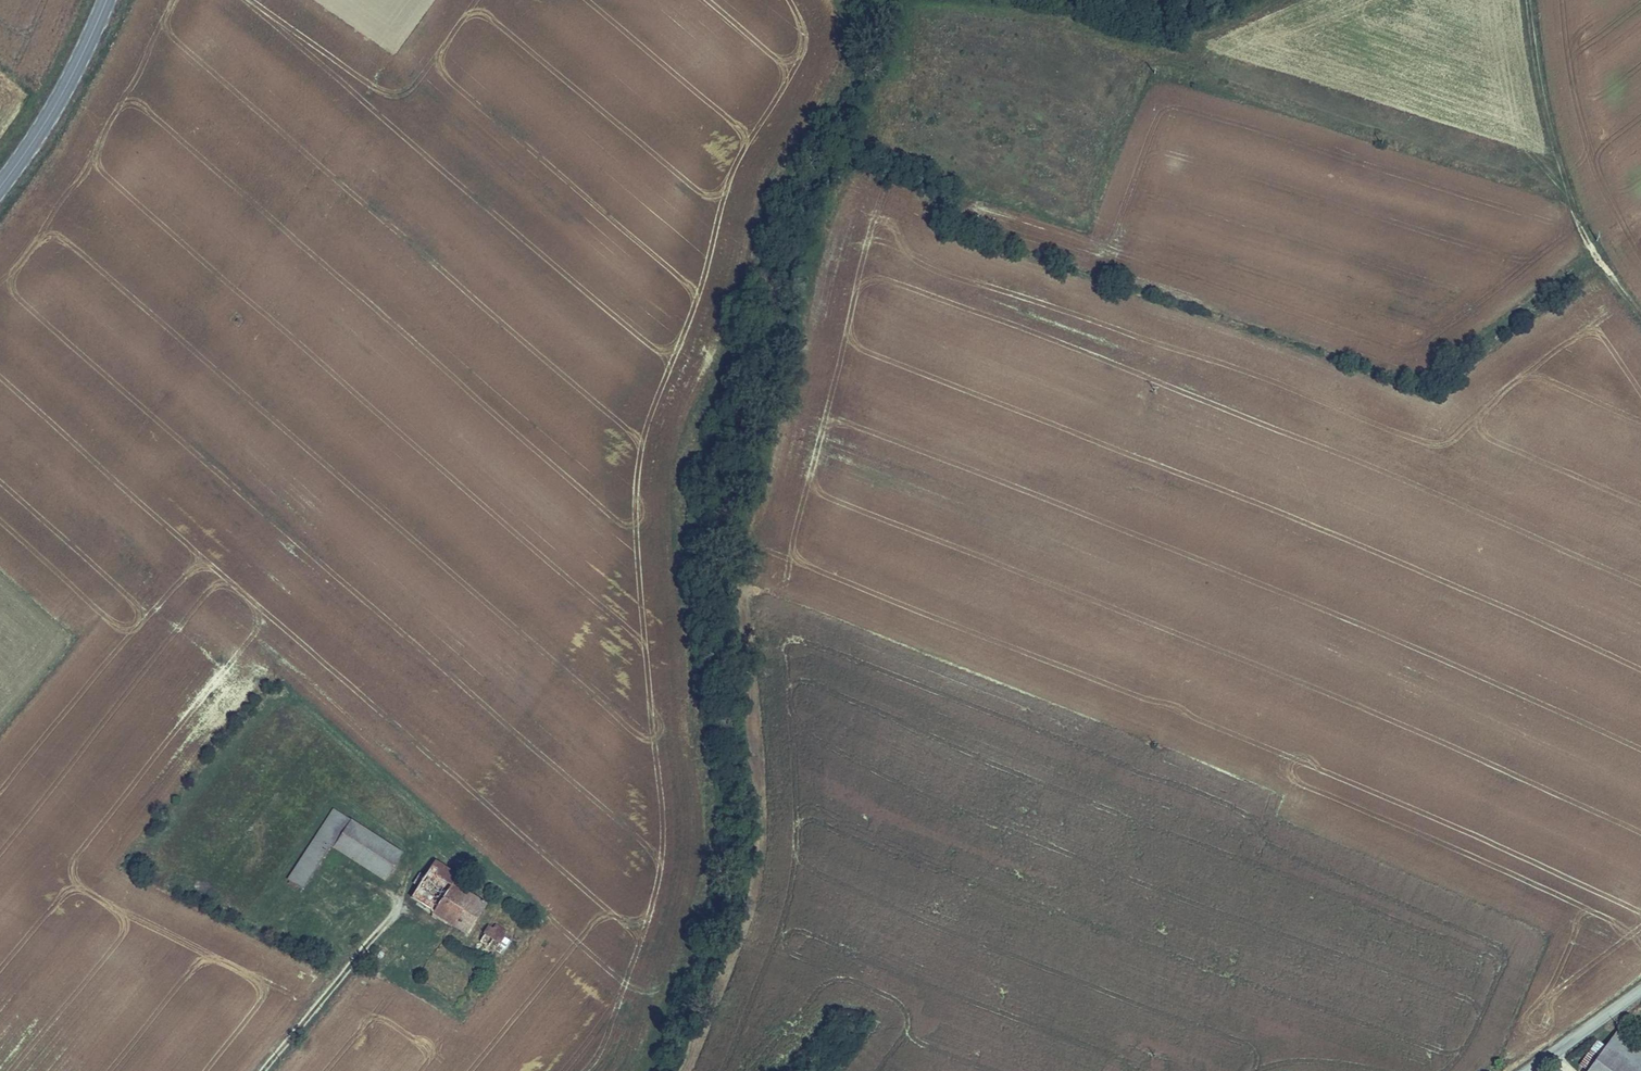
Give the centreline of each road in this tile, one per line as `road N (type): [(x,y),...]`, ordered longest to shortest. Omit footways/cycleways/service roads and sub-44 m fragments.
road 1 (track): [(1640,315),(1582,228),(1544,108),(1530,0)]
road 2 (secondary): [(104,0),(36,135),(0,180)]
road 3 (track): [(264,1070),(381,927)]
road 4 (unclassified): [(1640,990),(1529,1070)]

